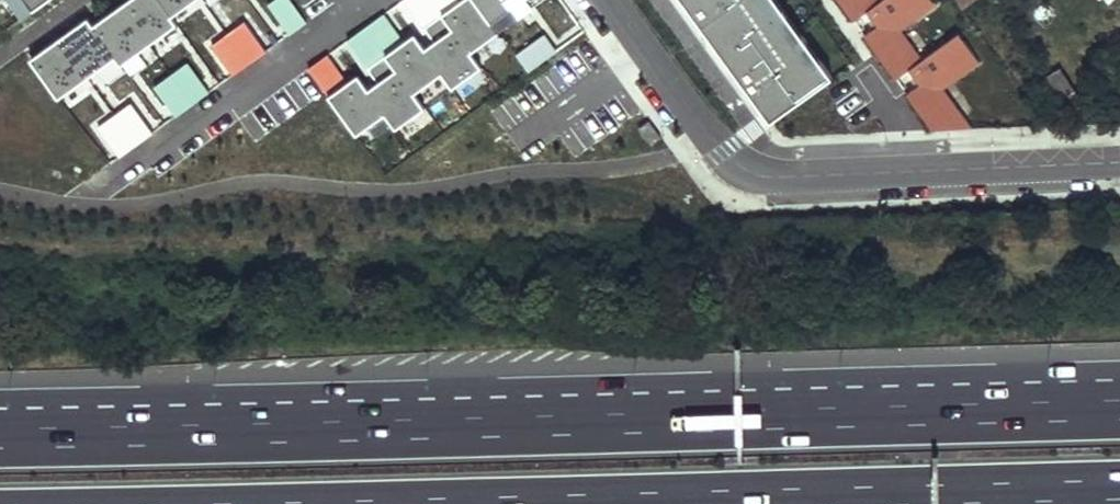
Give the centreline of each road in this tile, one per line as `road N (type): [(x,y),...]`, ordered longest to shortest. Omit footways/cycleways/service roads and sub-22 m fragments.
road 1 (motorway): [(1119,412),(0,437)]
road 2 (residential): [(1119,160),(837,173),(729,166),(613,0)]
road 3 (motorway): [(651,503),(948,498)]
road 4 (residential): [(365,0),(126,170)]
road 5 (motorway): [(948,498),(1119,493)]

